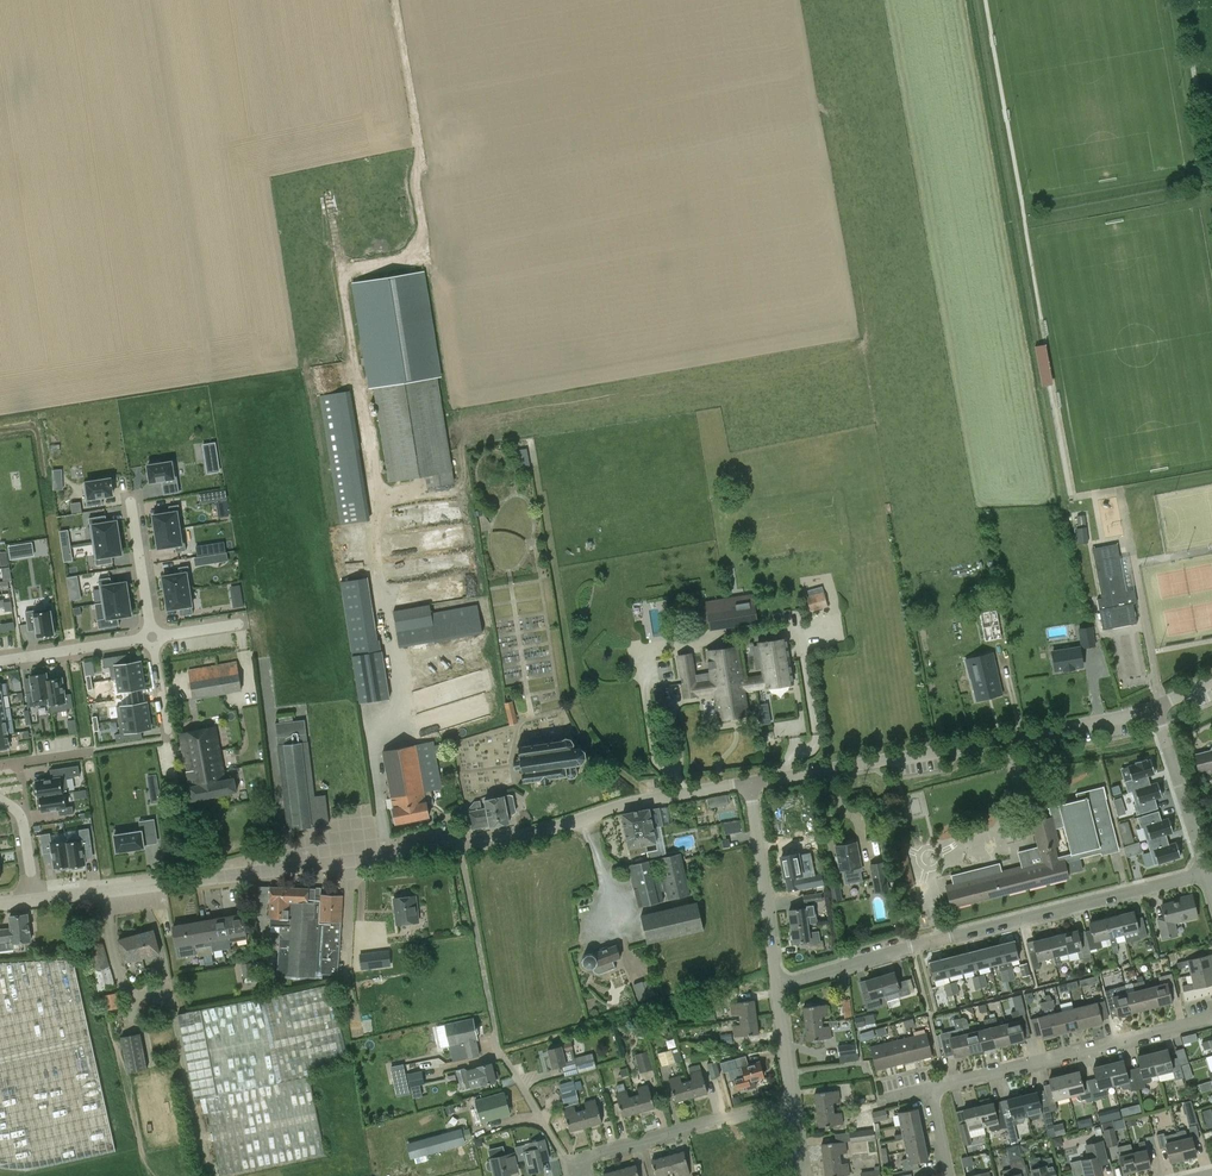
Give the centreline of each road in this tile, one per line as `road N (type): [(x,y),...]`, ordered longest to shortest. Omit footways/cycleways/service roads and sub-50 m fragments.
road 1 (tertiary): [(35,902),(460,848),(749,782)]
road 2 (residential): [(776,983),(1206,872)]
road 3 (tertiary): [(749,782),(1160,710)]
road 4 (track): [(404,262),(430,258),(398,0)]
road 5 (residential): [(934,1085),(1211,1019)]
road 6 (residential): [(568,1162),(792,1102)]
road 7 (residential): [(776,983),(749,782)]
road 8 (residential): [(1206,872),(1160,710)]
road 9 (residential): [(0,660),(152,637)]
road 10 (residential): [(568,1162),(494,1036)]
road 11 (residential): [(129,501),(152,637)]
road 12 (residential): [(792,1102),(776,983)]

